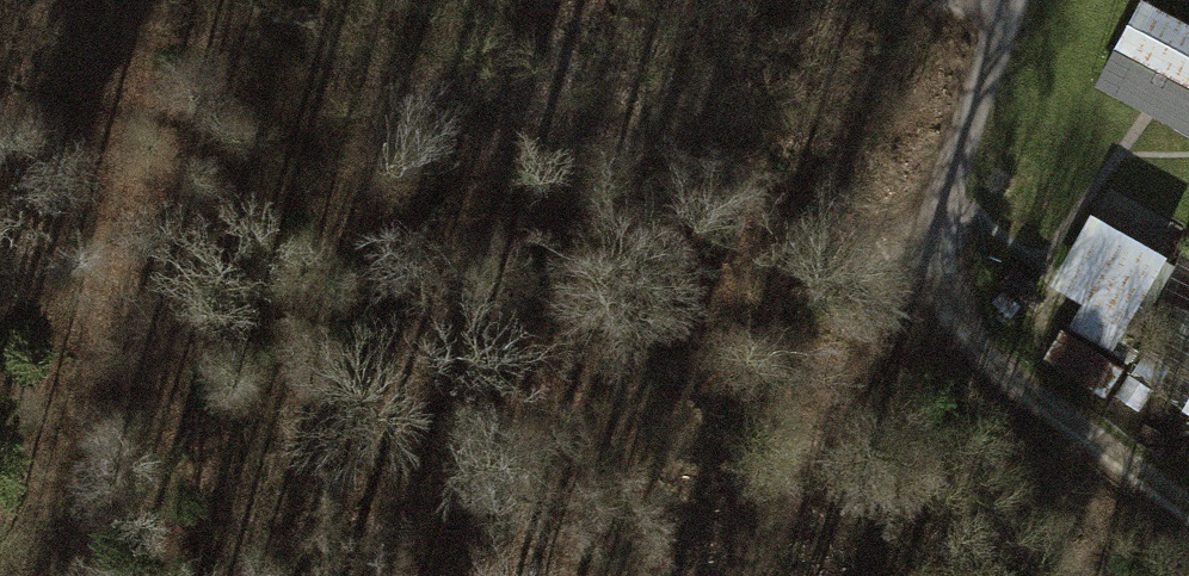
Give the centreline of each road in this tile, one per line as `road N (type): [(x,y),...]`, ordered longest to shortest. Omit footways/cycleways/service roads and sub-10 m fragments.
road 1 (track): [(944,247),(600,138),(91,0)]
road 2 (track): [(1188,513),(1048,407),(975,341),(949,299),(950,193),(1010,0)]
road 3 (track): [(600,138),(526,284),(450,484),(352,575)]
road 4 (track): [(0,542),(26,515),(89,392),(210,312),(311,210)]
road 5 (track): [(757,575),(861,371),(889,338),(949,299)]
road 6 (track): [(370,74),(311,210)]

